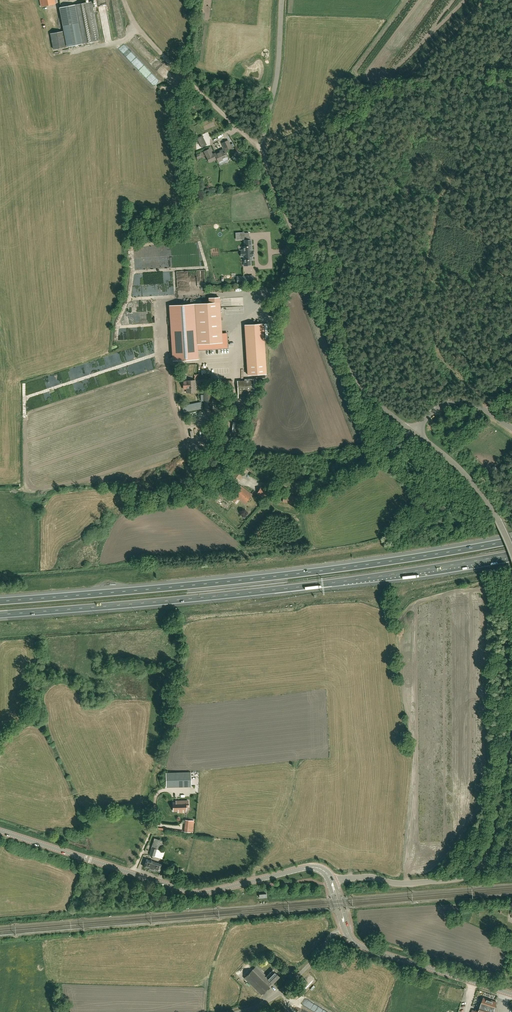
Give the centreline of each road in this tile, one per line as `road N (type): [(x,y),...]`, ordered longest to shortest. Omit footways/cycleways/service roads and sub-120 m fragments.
road 1 (motorway): [(511,540),(313,572),(0,600)]
road 2 (motorway): [(0,614),(274,590),(511,554)]
road 3 (unclassified): [(412,433),(373,402),(350,369),(263,156),(282,0)]
road 4 (tertiary): [(255,880),(207,893),(179,889),(0,831)]
road 5 (tertiary): [(511,994),(363,947),(346,929)]
road 6 (unclassified): [(511,550),(474,482),(412,433)]
road 7 (unclassified): [(332,882),(455,880),(479,862)]
road 8 (unclassified): [(238,1011),(274,997),(329,936),(346,929)]
road 9 (unclassified): [(479,862),(511,737)]

